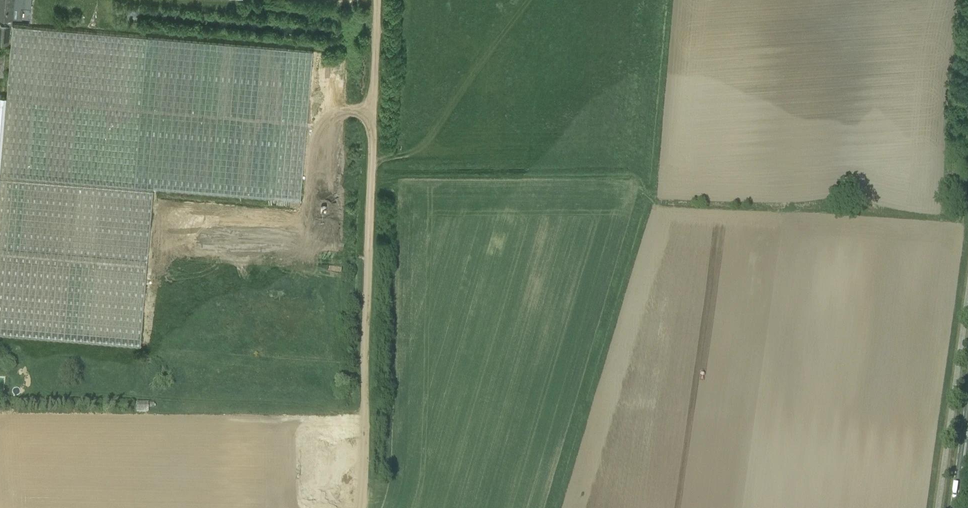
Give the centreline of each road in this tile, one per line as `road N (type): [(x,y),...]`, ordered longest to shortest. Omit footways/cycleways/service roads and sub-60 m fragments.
road 1 (track): [(361,507),(377,0)]

